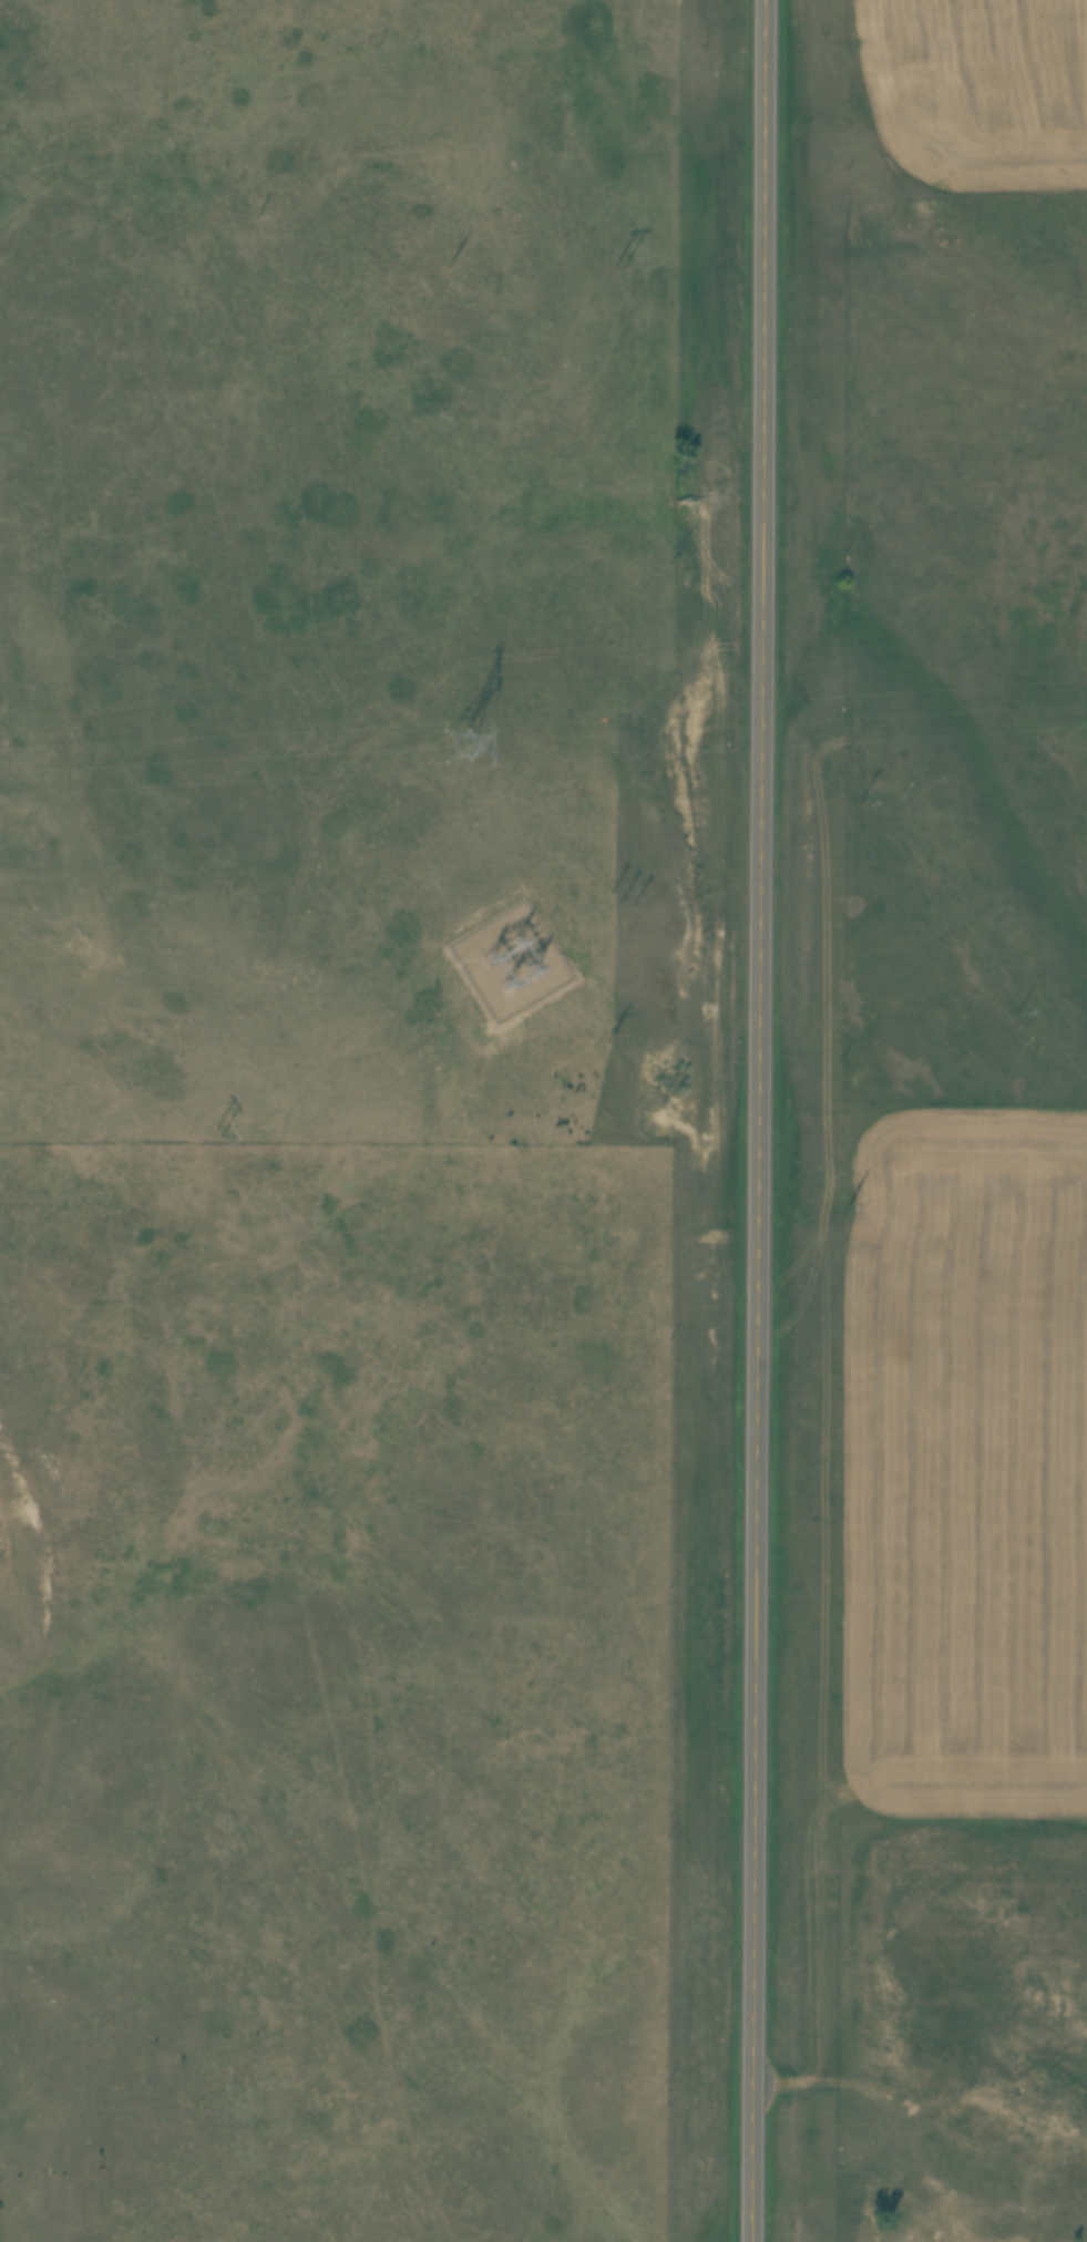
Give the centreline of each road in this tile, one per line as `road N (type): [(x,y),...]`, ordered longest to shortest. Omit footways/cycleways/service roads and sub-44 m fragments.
road 1 (primary): [(752,2241),(765,0)]
road 2 (track): [(752,2082),(857,2086),(978,2149),(1043,2169),(1086,2169)]

